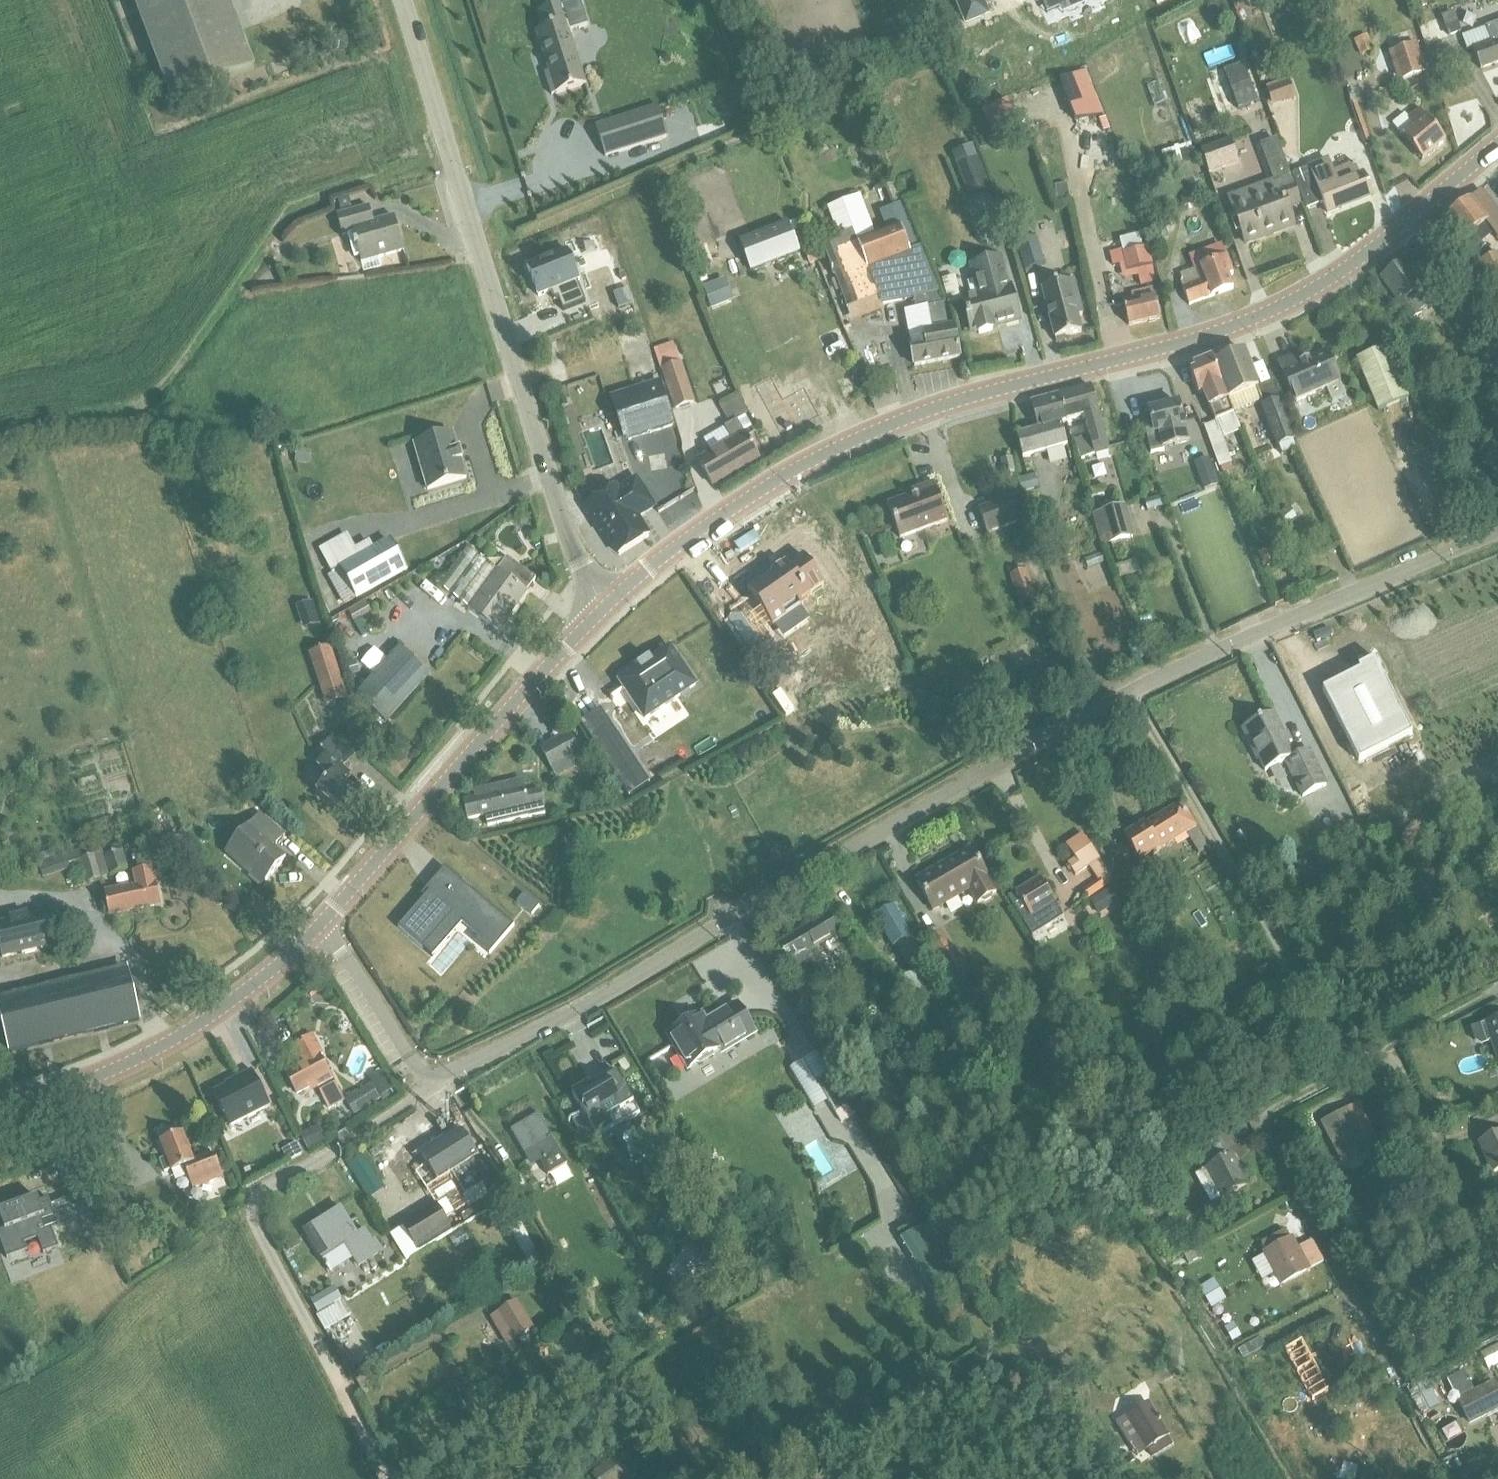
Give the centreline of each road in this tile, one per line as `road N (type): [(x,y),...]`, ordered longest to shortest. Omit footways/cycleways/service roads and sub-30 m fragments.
road 1 (tertiary): [(612,603),(648,567),(758,492),(889,425),(954,400),(1119,366),(1274,318),(1497,151)]
road 2 (unclassified): [(320,925),(338,942),(427,1080),(590,1000),(1126,692)]
road 3 (residential): [(612,603),(579,560),(400,0)]
road 4 (track): [(389,1478),(261,1238),(254,1207),(267,1188),(413,1098),(427,1080)]
road 5 (tertiary): [(320,925),(612,603)]
road 6 (residential): [(1126,692),(1347,1066)]
road 7 (unclassified): [(1126,692),(1497,530)]
road 8 (residential): [(1347,1066),(1262,1118),(1397,1383)]
road 9 (tertiary): [(0,1105),(99,1081),(198,1030),(320,925)]
road 10 (residential): [(1387,1045),(1497,1283)]
road 11 (residential): [(1497,990),(1387,1045)]

